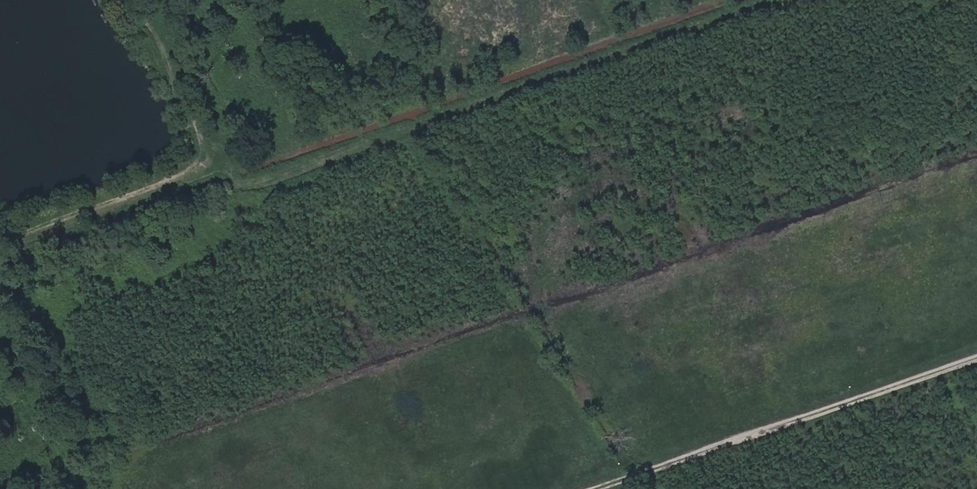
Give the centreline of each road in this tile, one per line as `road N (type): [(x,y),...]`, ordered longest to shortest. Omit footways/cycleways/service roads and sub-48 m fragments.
road 1 (track): [(976,358),(597,488)]

